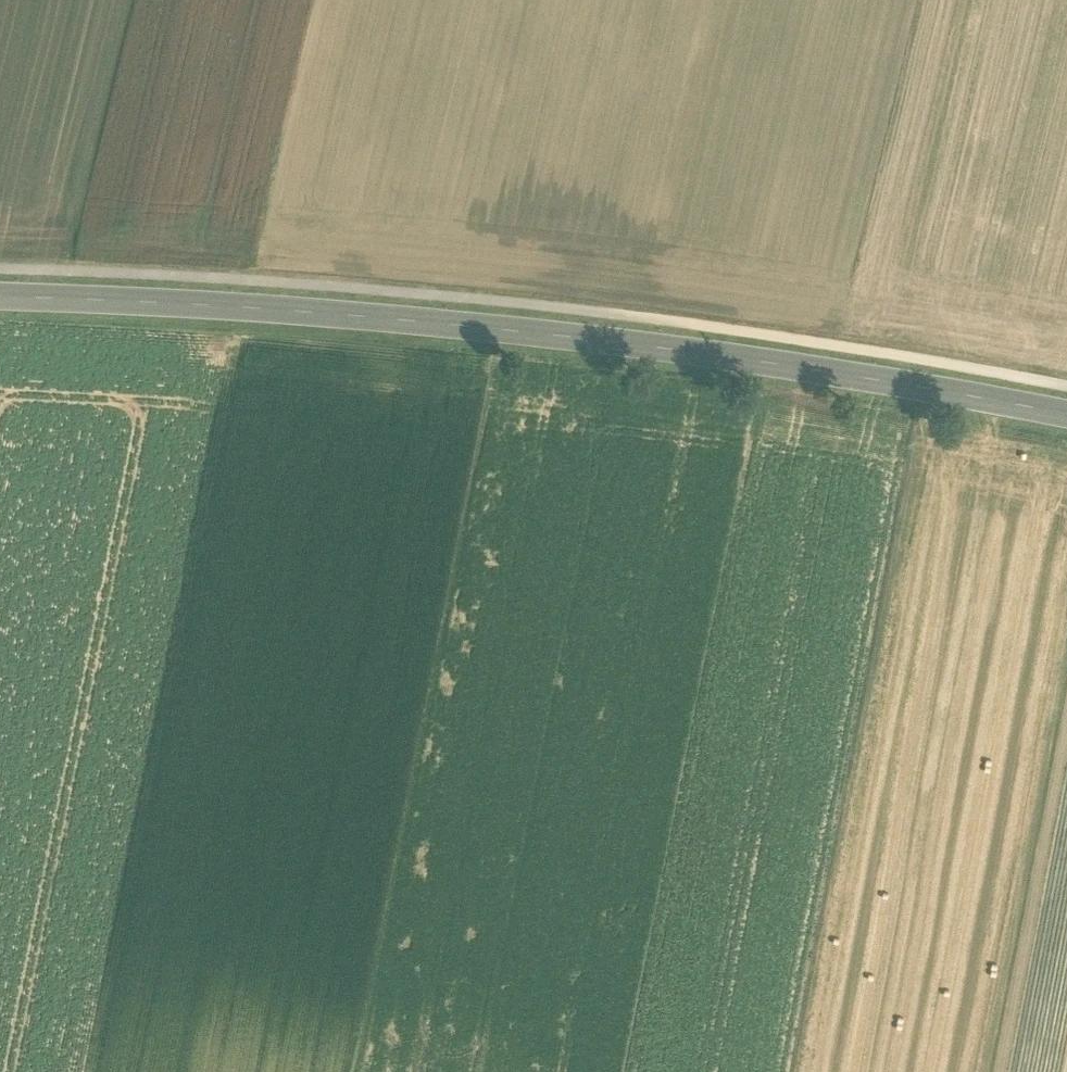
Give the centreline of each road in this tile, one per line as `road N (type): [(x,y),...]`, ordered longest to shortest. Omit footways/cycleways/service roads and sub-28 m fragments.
road 1 (tertiary): [(0,300),(408,326),(643,351),(1066,419)]

